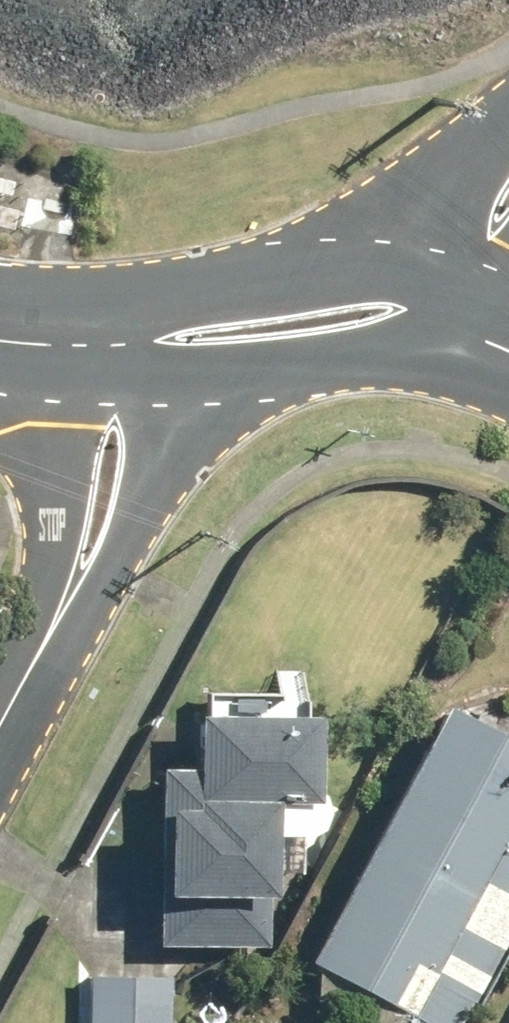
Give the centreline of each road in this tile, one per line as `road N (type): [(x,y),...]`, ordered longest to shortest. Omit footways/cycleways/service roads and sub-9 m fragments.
road 1 (residential): [(125,344),(158,413),(148,488),(108,579),(57,619)]
road 2 (residential): [(431,296),(289,329),(125,344)]
road 3 (residential): [(57,619),(48,562),(65,426),(72,405),(125,344)]
road 4 (residential): [(125,344),(0,341)]
road 5 (residential): [(0,725),(57,619)]

